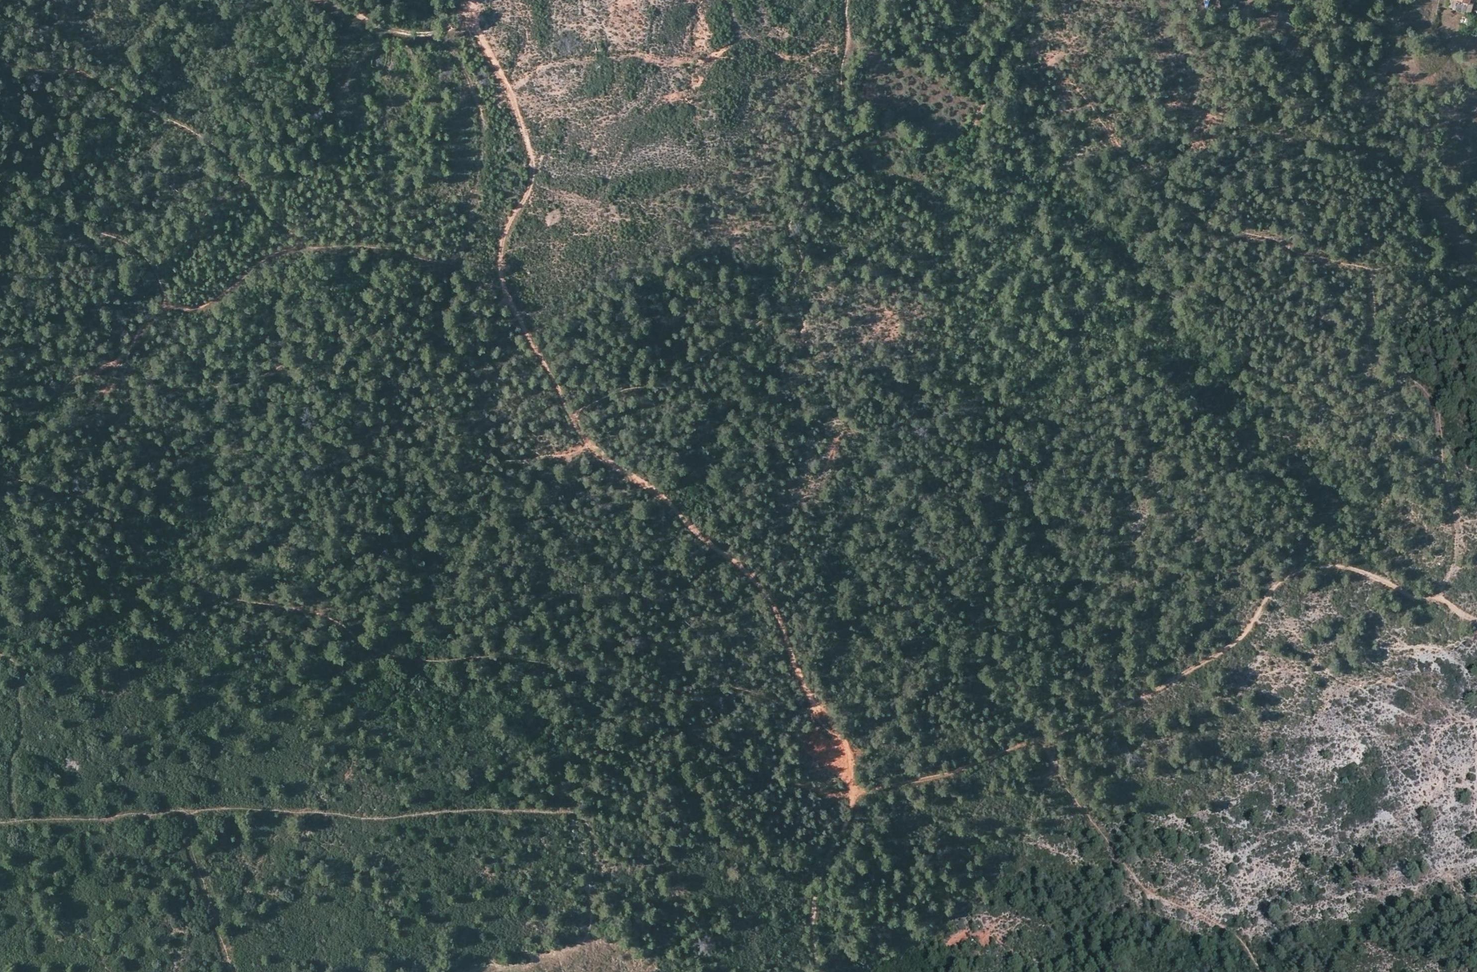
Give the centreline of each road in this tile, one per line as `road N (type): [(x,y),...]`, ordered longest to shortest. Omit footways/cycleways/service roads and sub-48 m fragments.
road 1 (track): [(475,0),(489,59),(534,161),(503,237),(507,297),(597,452),(742,568),(779,617),(801,678),(839,744),(850,777),(848,813),(817,900),(813,971)]
road 2 (track): [(477,24),(432,35),(371,24),(320,0)]

